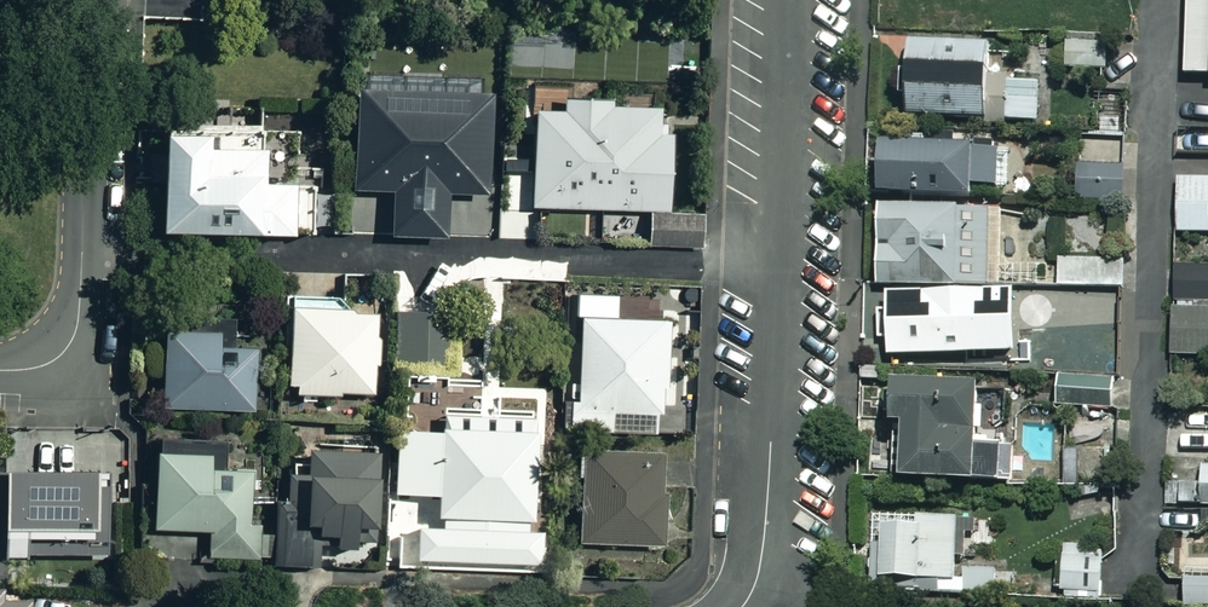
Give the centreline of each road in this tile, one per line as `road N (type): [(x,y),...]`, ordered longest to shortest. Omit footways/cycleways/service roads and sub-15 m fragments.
road 1 (residential): [(790,0),(774,450),(762,575),(746,606)]
road 2 (residential): [(0,371),(51,363),(75,337),(91,0)]

